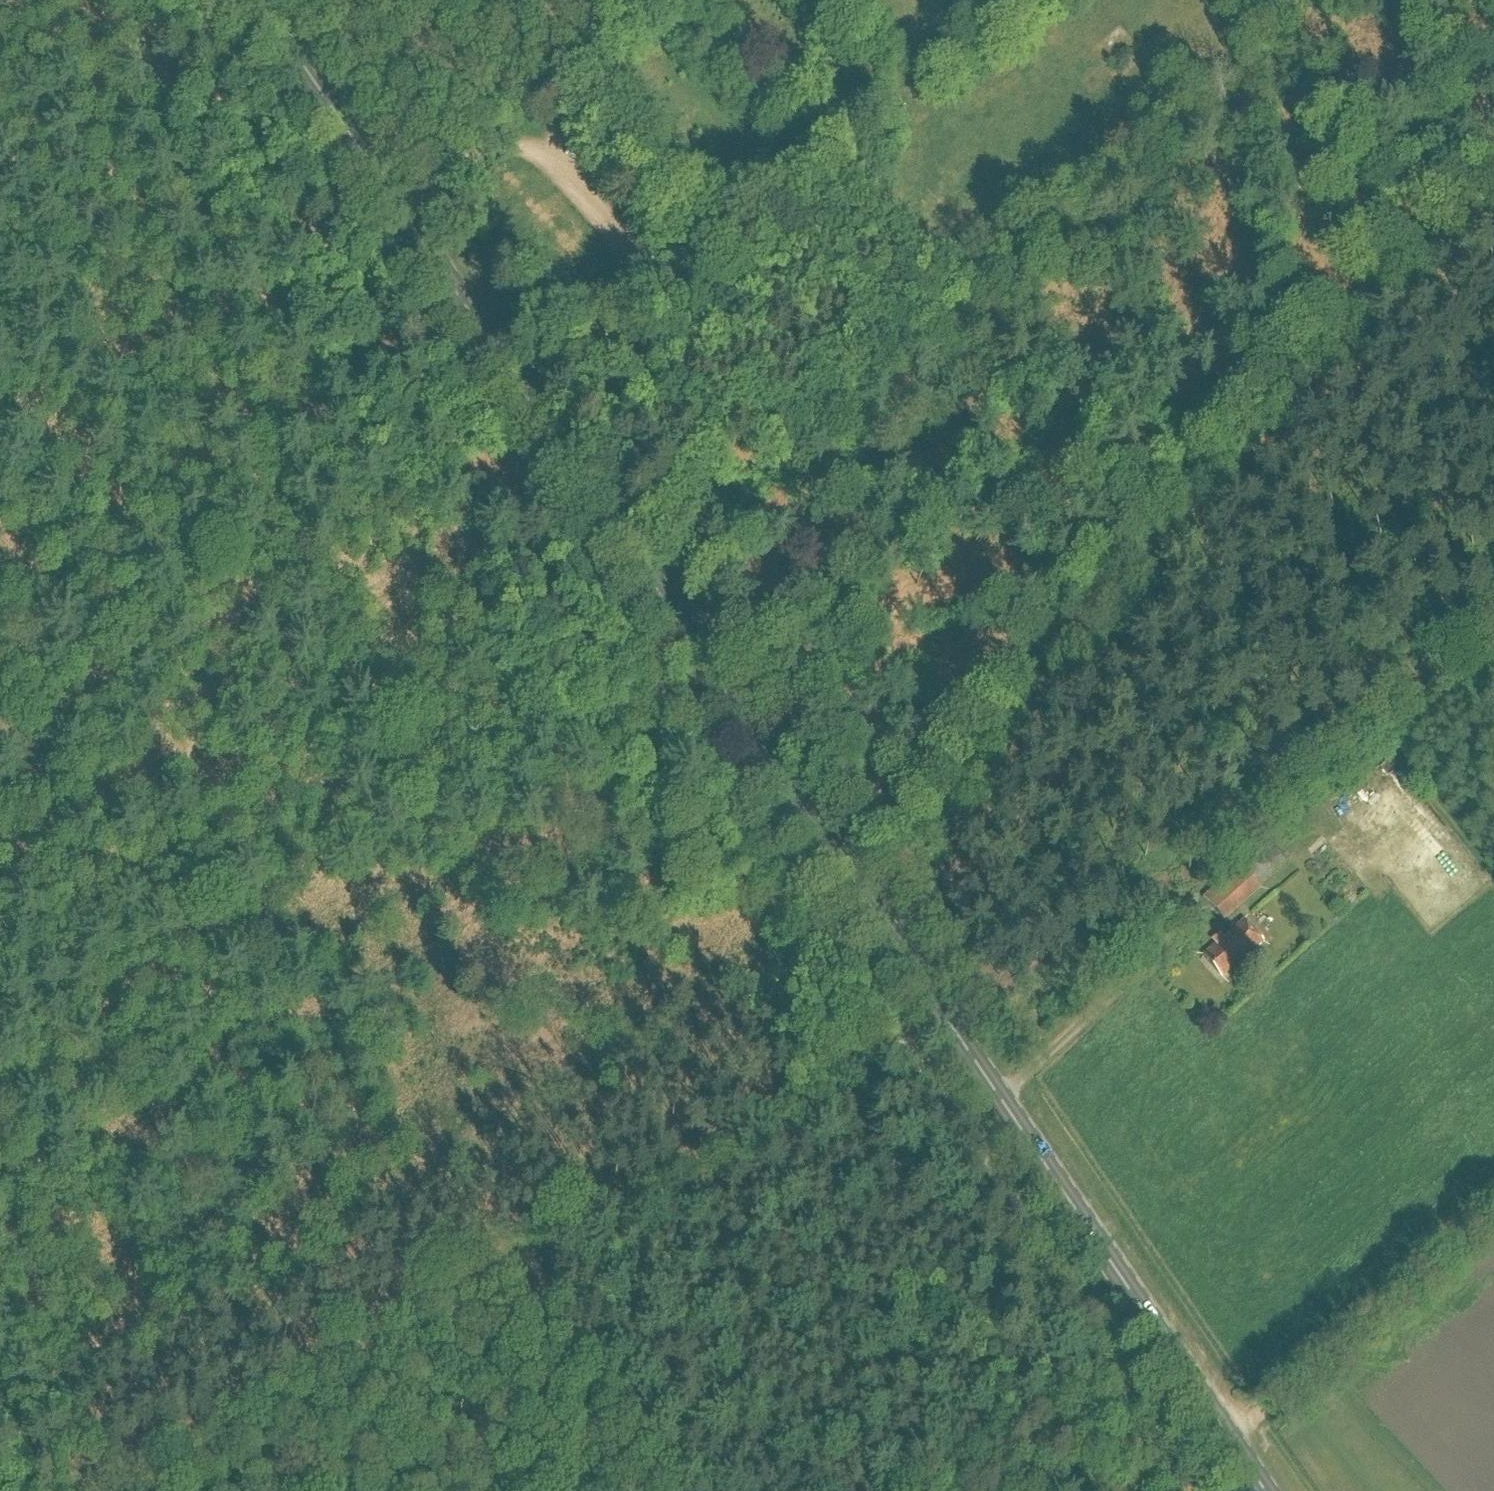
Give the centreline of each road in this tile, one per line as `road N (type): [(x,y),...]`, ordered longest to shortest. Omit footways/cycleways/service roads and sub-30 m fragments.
road 1 (primary): [(1266,1490),(257,0)]
road 2 (track): [(103,1487),(950,1025)]
road 3 (track): [(1493,184),(1373,295),(1159,529),(892,877),(864,897)]
road 4 (track): [(0,1125),(103,1487)]
road 5 (track): [(1230,1439),(1493,1200)]
road 6 (track): [(507,113),(632,0)]

